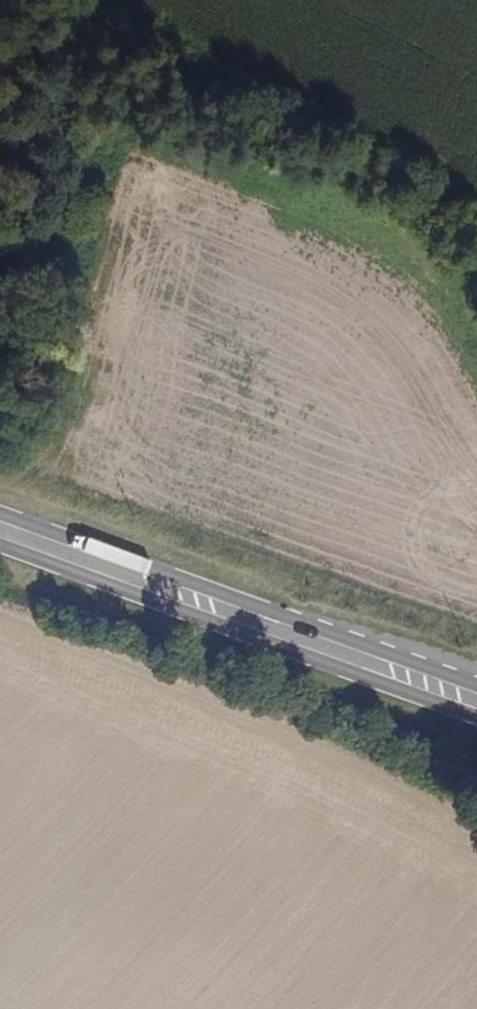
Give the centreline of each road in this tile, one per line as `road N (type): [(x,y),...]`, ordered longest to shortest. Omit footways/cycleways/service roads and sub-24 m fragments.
road 1 (primary): [(0,543),(476,716)]
road 2 (primary): [(476,686),(0,515)]

